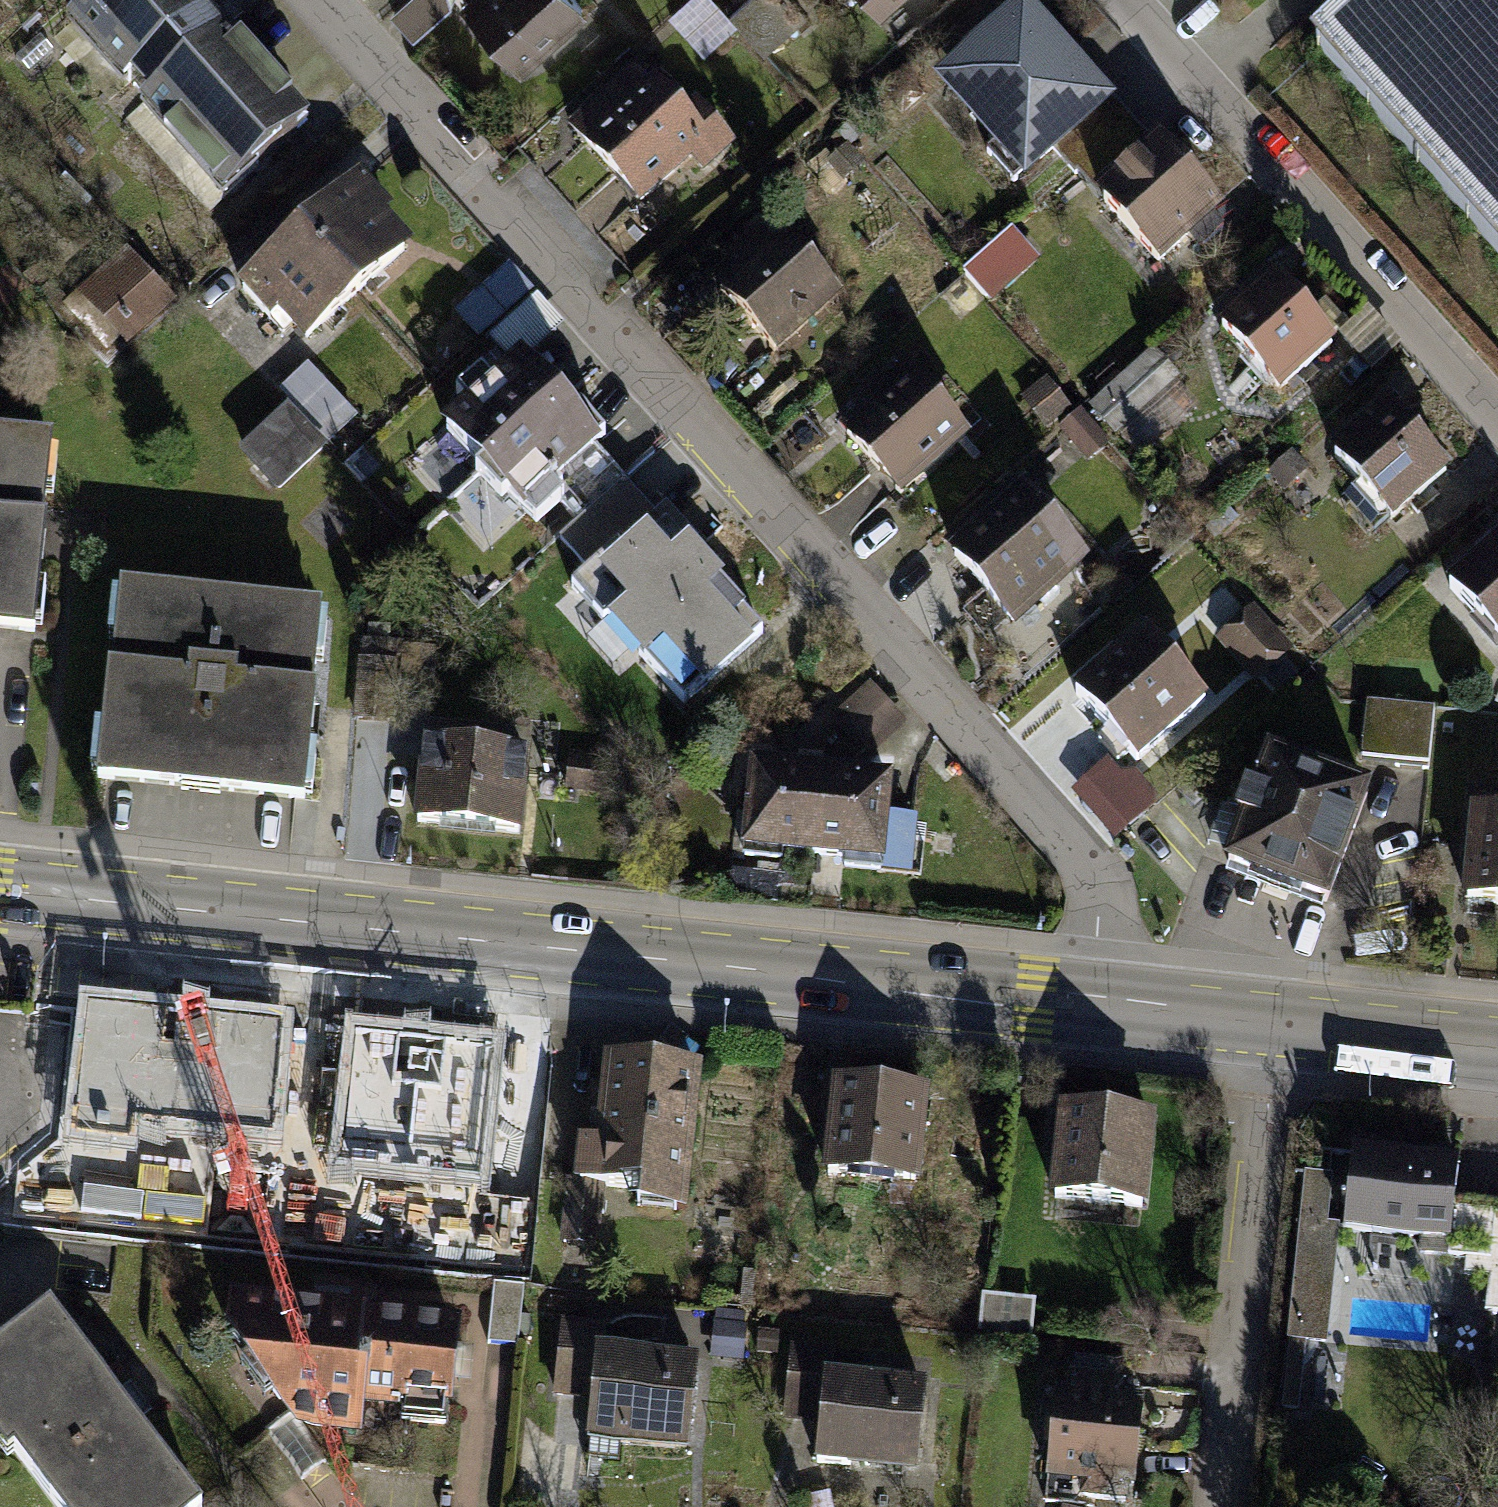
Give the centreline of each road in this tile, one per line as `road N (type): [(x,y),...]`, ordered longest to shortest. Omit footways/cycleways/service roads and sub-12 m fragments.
road 1 (residential): [(1290,1026),(809,545),(318,0)]
road 2 (tertiary): [(0,890),(1290,1026)]
road 3 (residential): [(1125,0),(1497,423)]
road 4 (residential): [(1225,1506),(1290,1026)]
road 5 (tertiary): [(1290,1026),(1497,1047)]

